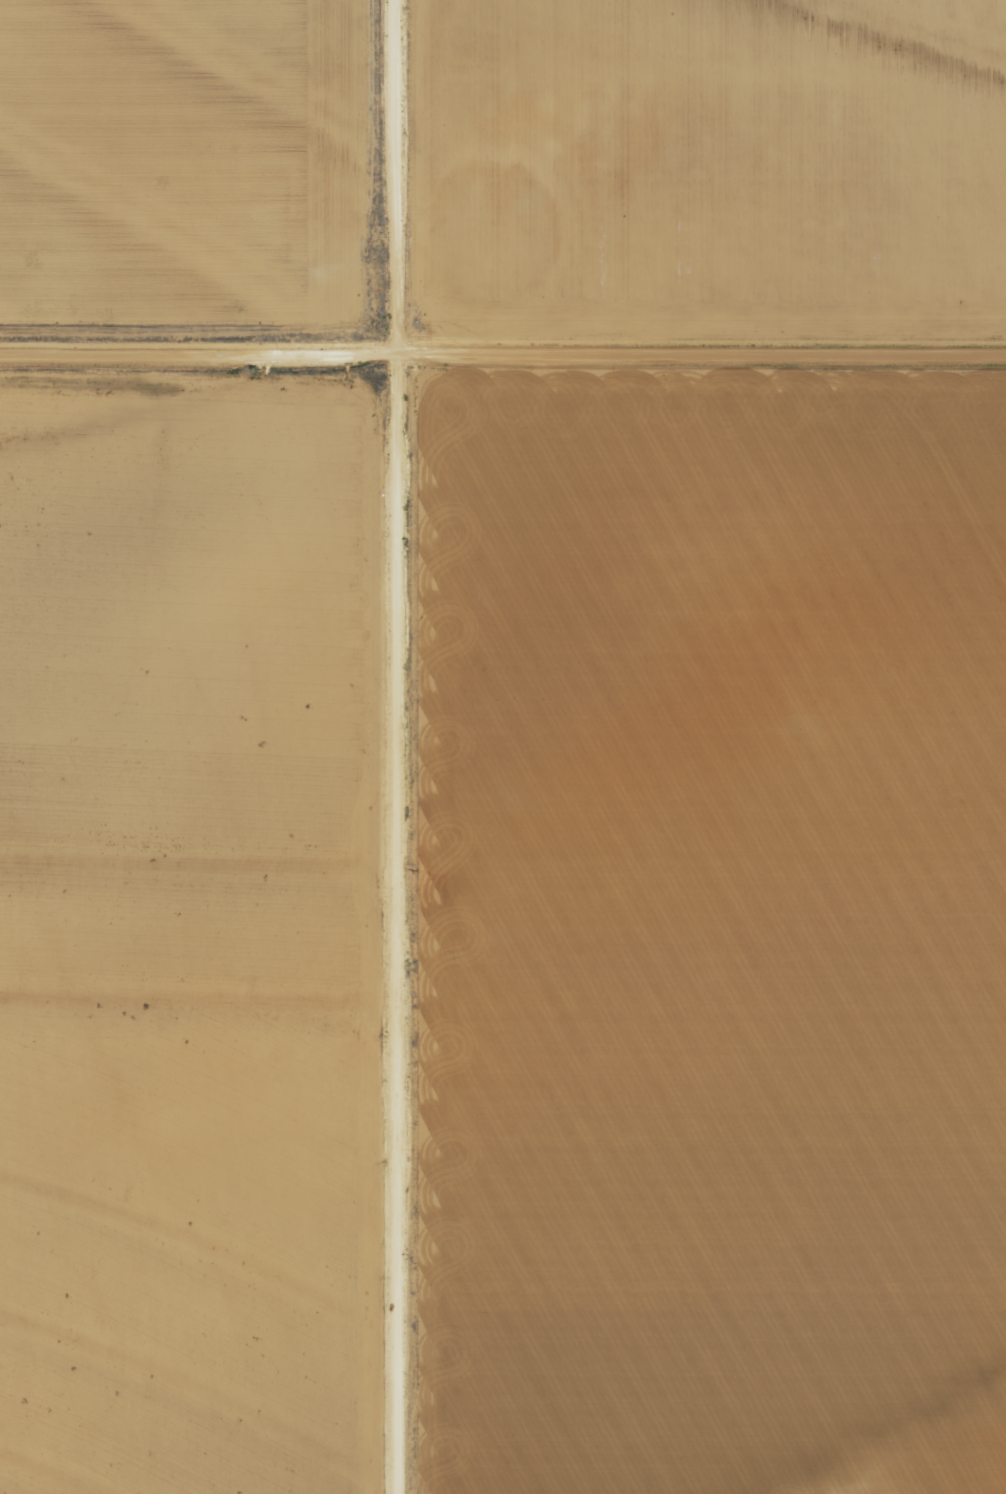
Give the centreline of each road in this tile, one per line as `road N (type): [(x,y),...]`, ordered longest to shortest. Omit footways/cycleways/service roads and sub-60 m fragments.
road 1 (residential): [(392,1493),(395,0)]
road 2 (residential): [(1005,355),(0,355)]

